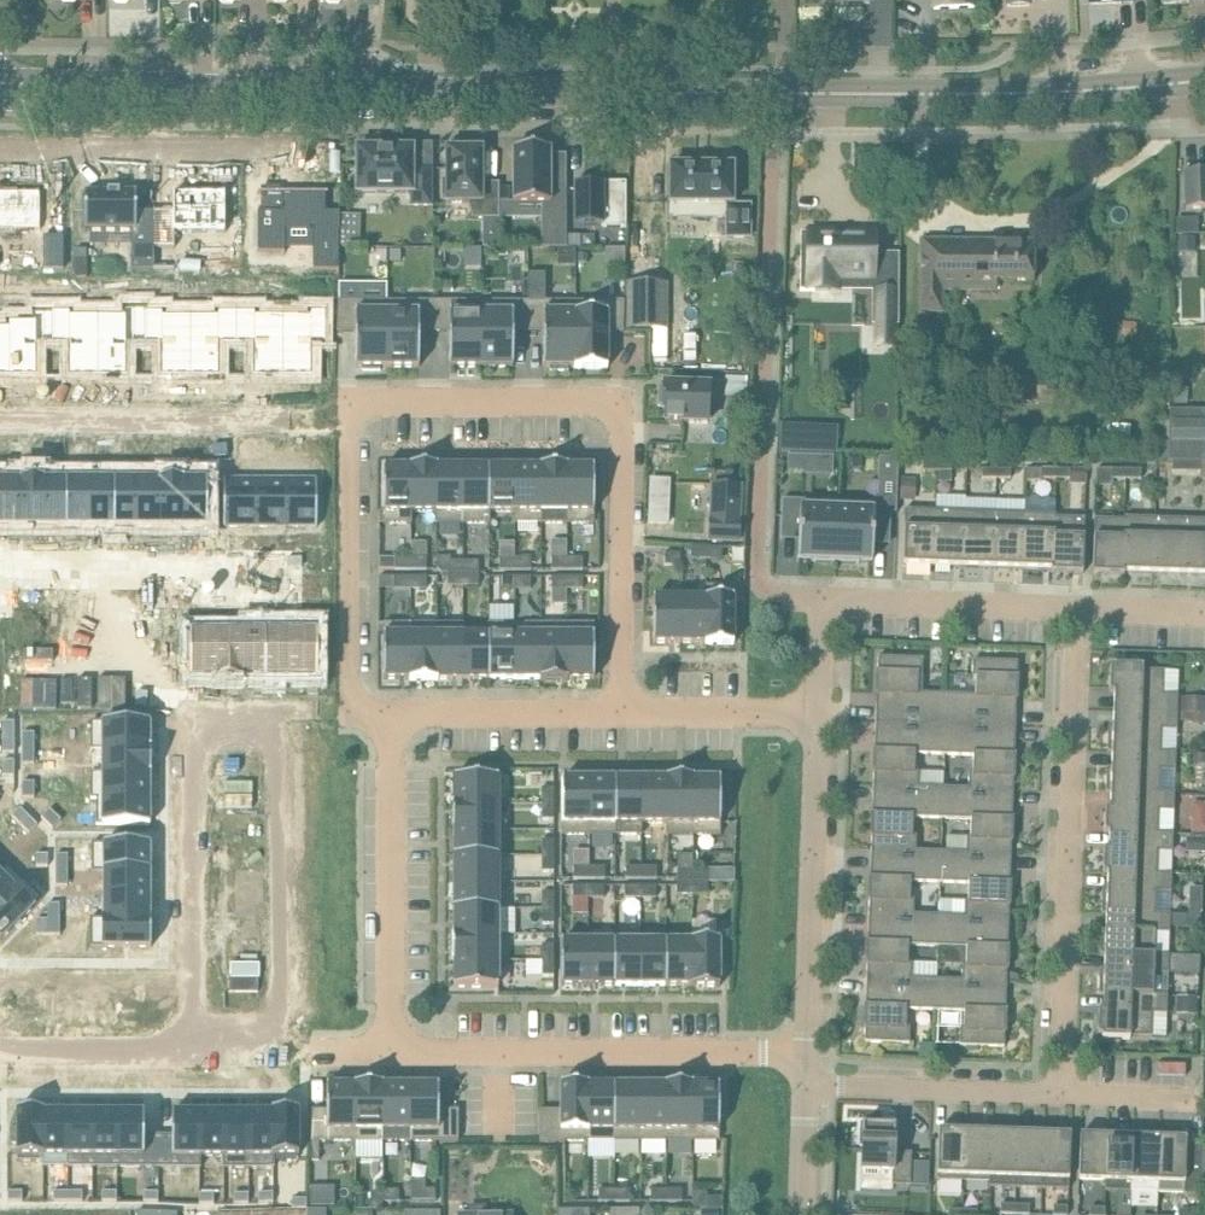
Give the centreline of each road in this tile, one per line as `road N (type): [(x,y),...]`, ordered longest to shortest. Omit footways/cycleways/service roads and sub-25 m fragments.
road 1 (tertiary): [(130,90),(1044,92),(1204,77)]
road 2 (residential): [(351,418),(351,398),(621,400),(620,712)]
road 3 (residential): [(186,1055),(180,714),(347,711)]
road 4 (residential): [(1064,1101),(1074,607)]
road 5 (residential): [(396,1054),(807,1055)]
road 6 (residential): [(351,418),(0,422)]
road 7 (residential): [(819,711),(807,1055)]
road 8 (residential): [(395,711),(396,1054)]
road 9 (residential): [(347,711),(351,418)]
road 10 (residential): [(807,1085),(1064,1101)]
road 11 (residential): [(822,599),(1074,607)]
road 12 (residential): [(395,711),(620,712)]
road 13 (residential): [(186,1055),(396,1054)]
road 14 (residential): [(620,712),(819,711)]
road 15 (residential): [(0,1047),(29,1055),(186,1055)]
road 16 (tertiary): [(130,90),(0,77)]
road 17 (tertiary): [(0,102),(130,90)]
road 18 (residential): [(1074,607),(1204,611)]
road 19 (residential): [(807,1085),(802,1214)]
road 20 (residential): [(1064,1101),(1191,1105)]

